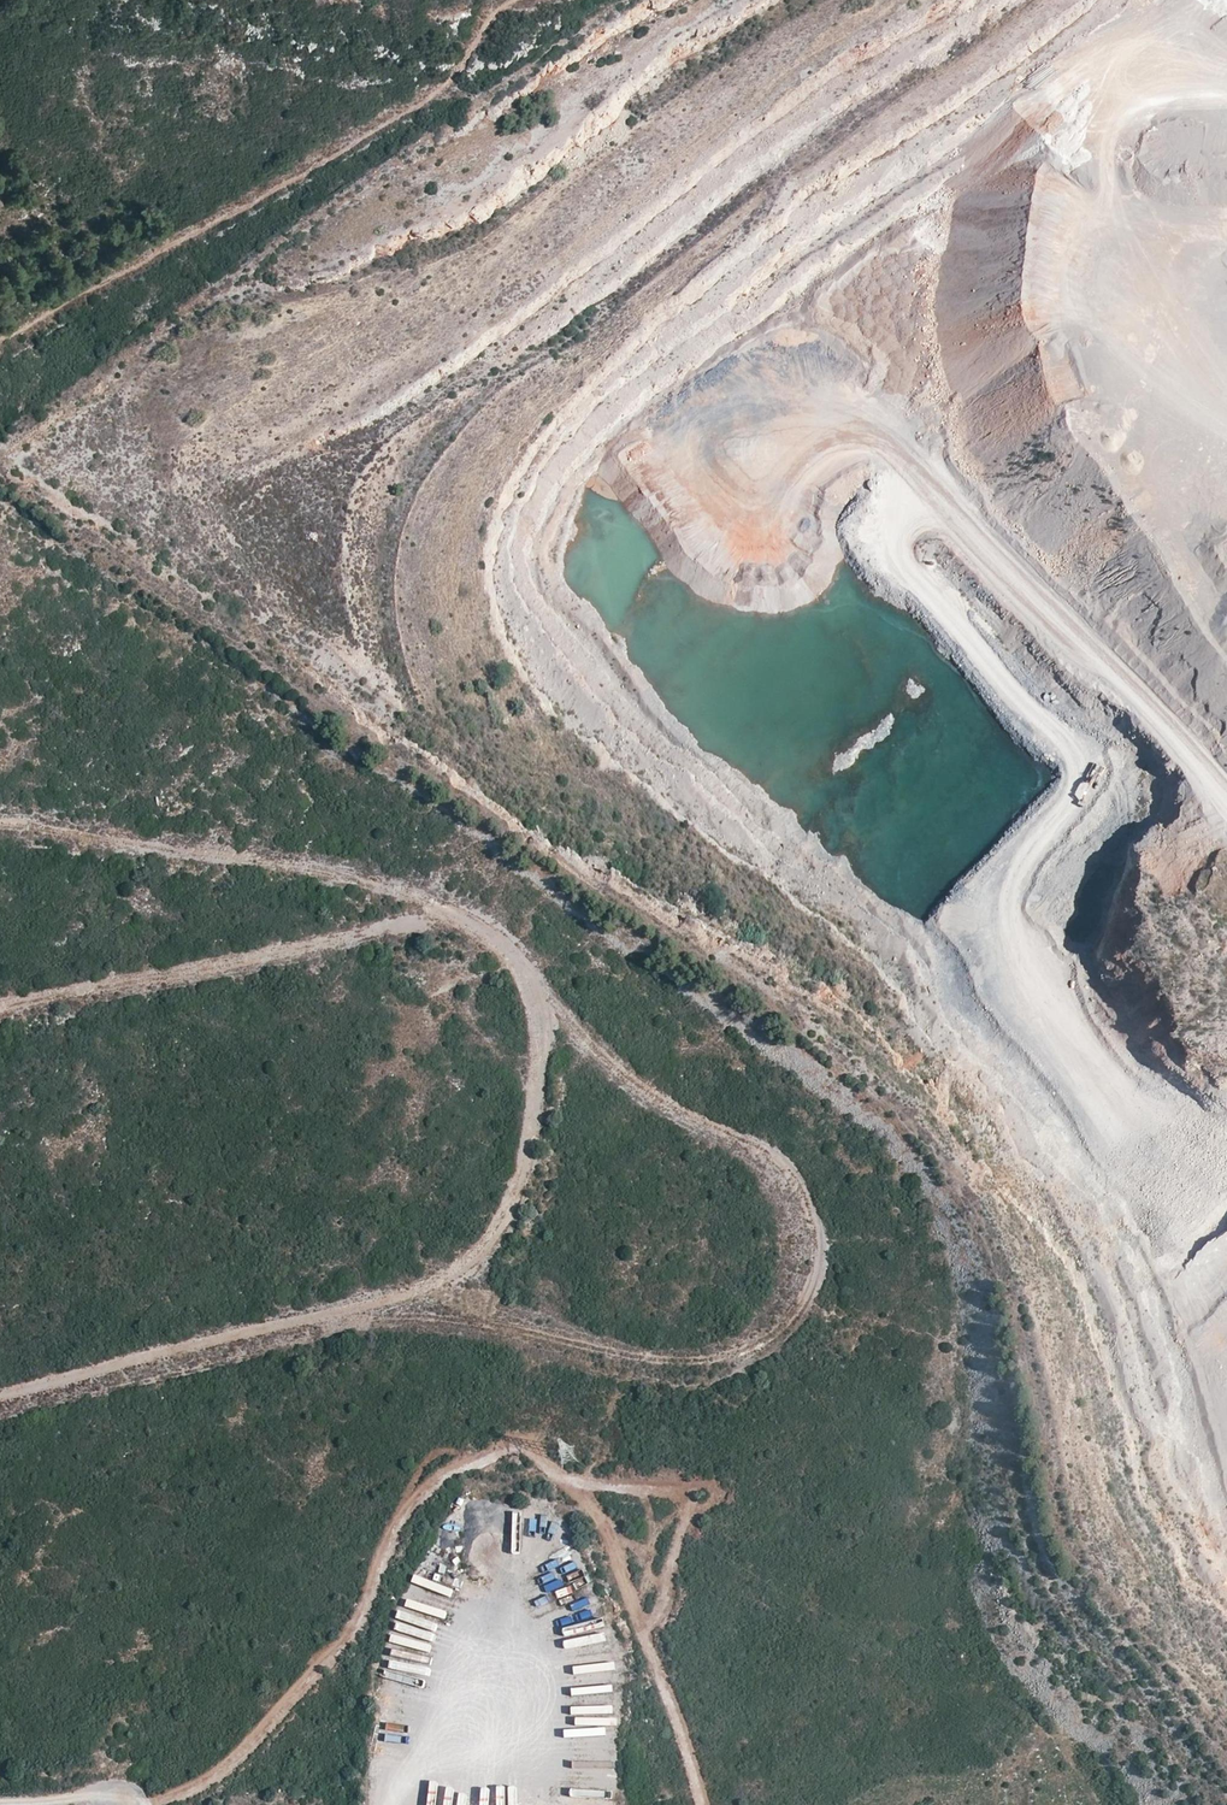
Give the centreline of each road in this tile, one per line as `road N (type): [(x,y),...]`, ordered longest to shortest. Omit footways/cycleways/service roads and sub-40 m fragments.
road 1 (track): [(540,987),(528,1137),(499,1237),(461,1277),(383,1318),(0,1411)]
road 2 (track): [(0,347),(60,303),(451,97),(504,14),(542,0)]
road 3 (track): [(0,1014),(436,922),(468,927),(516,962)]

